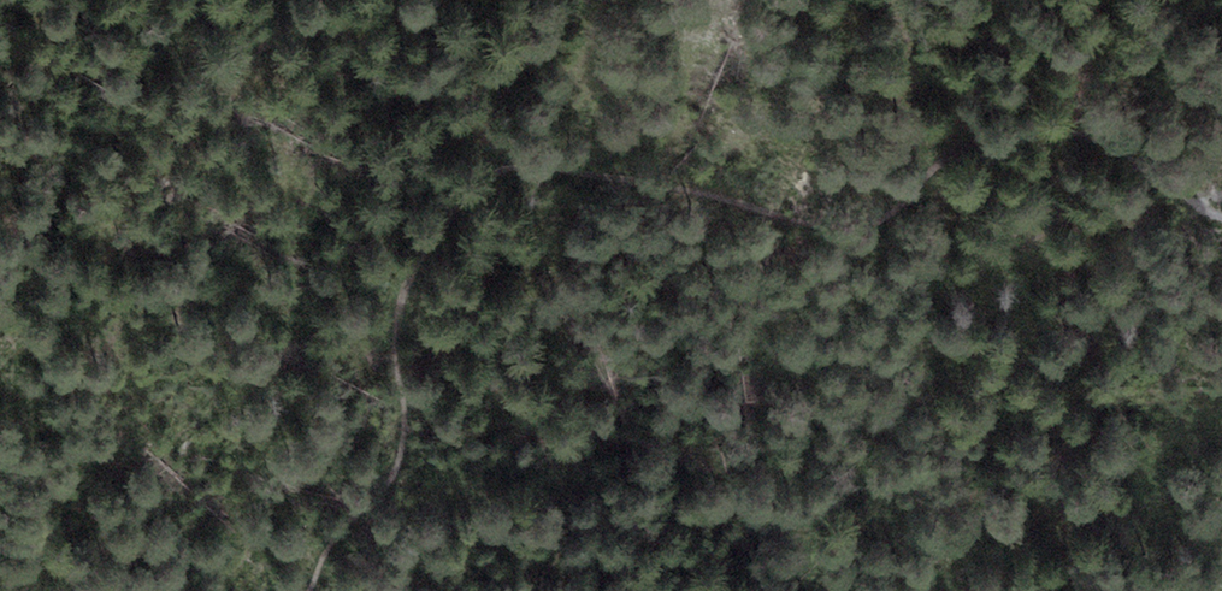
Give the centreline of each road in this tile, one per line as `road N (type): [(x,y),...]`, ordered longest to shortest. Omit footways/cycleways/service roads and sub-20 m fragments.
road 1 (track): [(1221,214),(1116,147),(1055,128),(970,146),(936,166),(889,221),(868,230),(631,177),(508,174),(464,200),(419,259),(398,325),(400,460),(306,590)]
road 2 (track): [(522,590),(564,548),(595,453),(618,438),(641,438),(664,454),(670,500),(596,590)]

